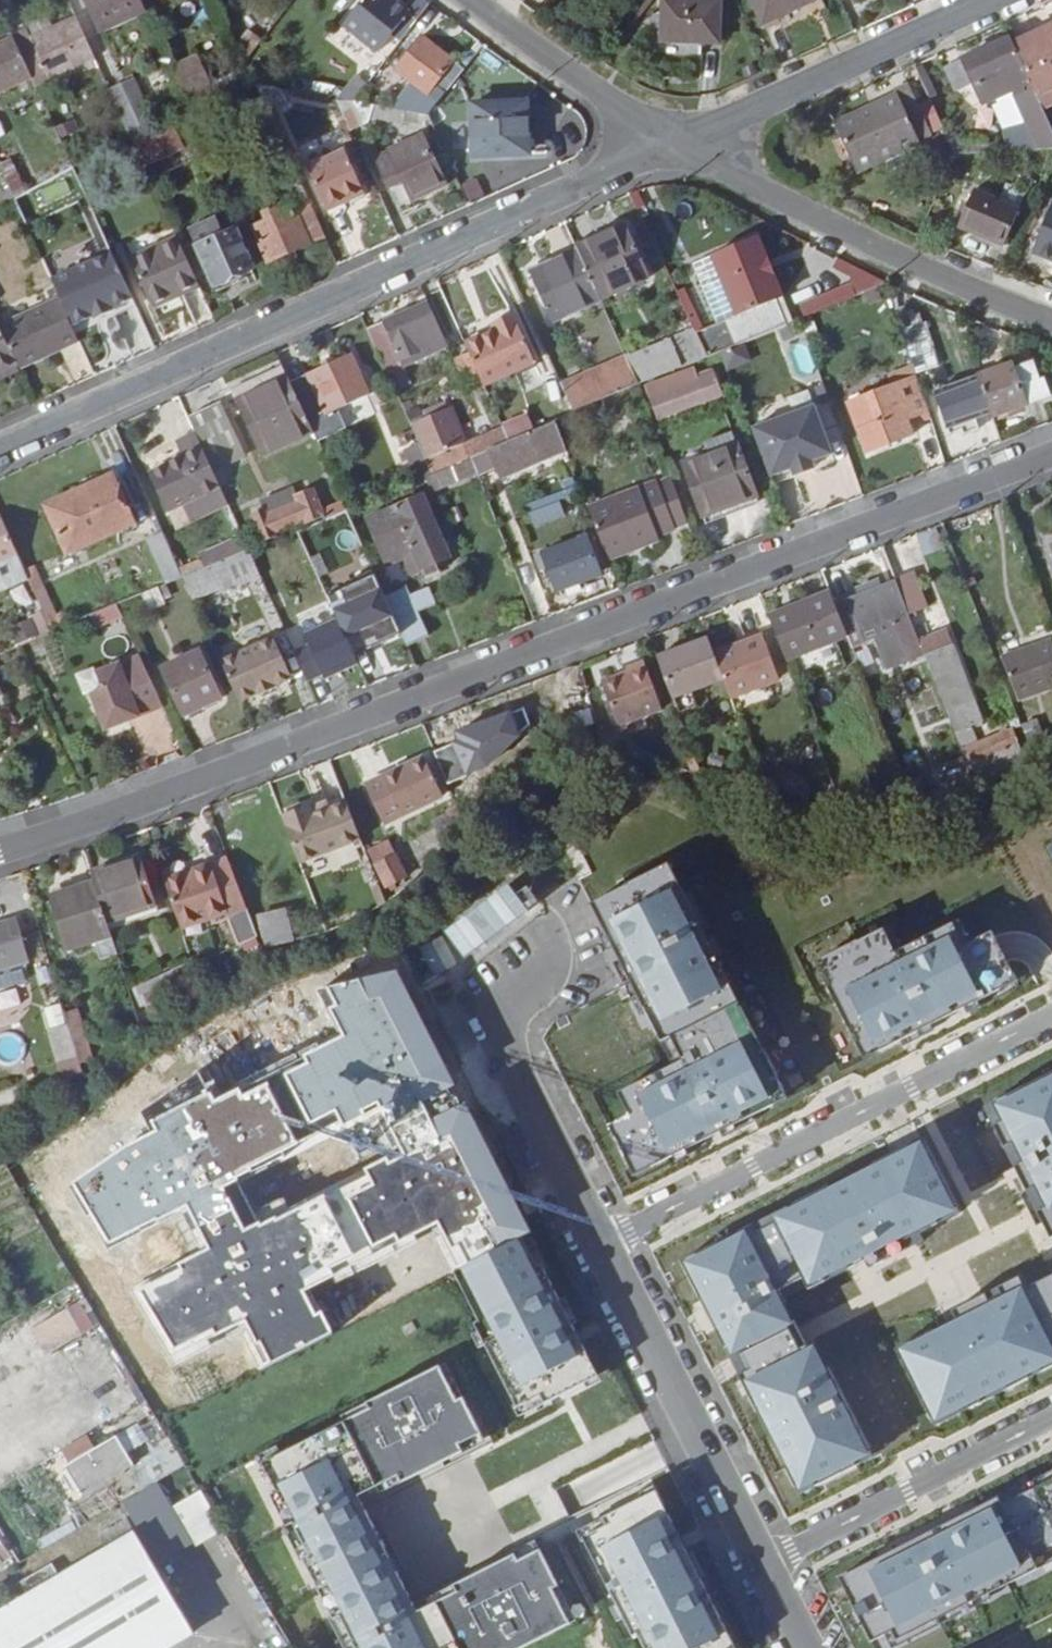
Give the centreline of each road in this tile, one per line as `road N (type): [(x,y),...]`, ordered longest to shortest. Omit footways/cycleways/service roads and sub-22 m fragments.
road 1 (residential): [(0,853),(1051,454)]
road 2 (residential): [(675,144),(0,448)]
road 3 (residential): [(1051,1014),(602,1243)]
road 4 (residential): [(675,144),(924,269),(1051,320)]
road 5 (unclassified): [(602,1243),(768,1568)]
road 6 (residential): [(995,0),(675,144)]
road 7 (residential): [(768,1568),(1051,1421)]
road 8 (unclassified): [(500,973),(506,1054),(602,1243)]
road 9 (residential): [(473,0),(675,144)]

